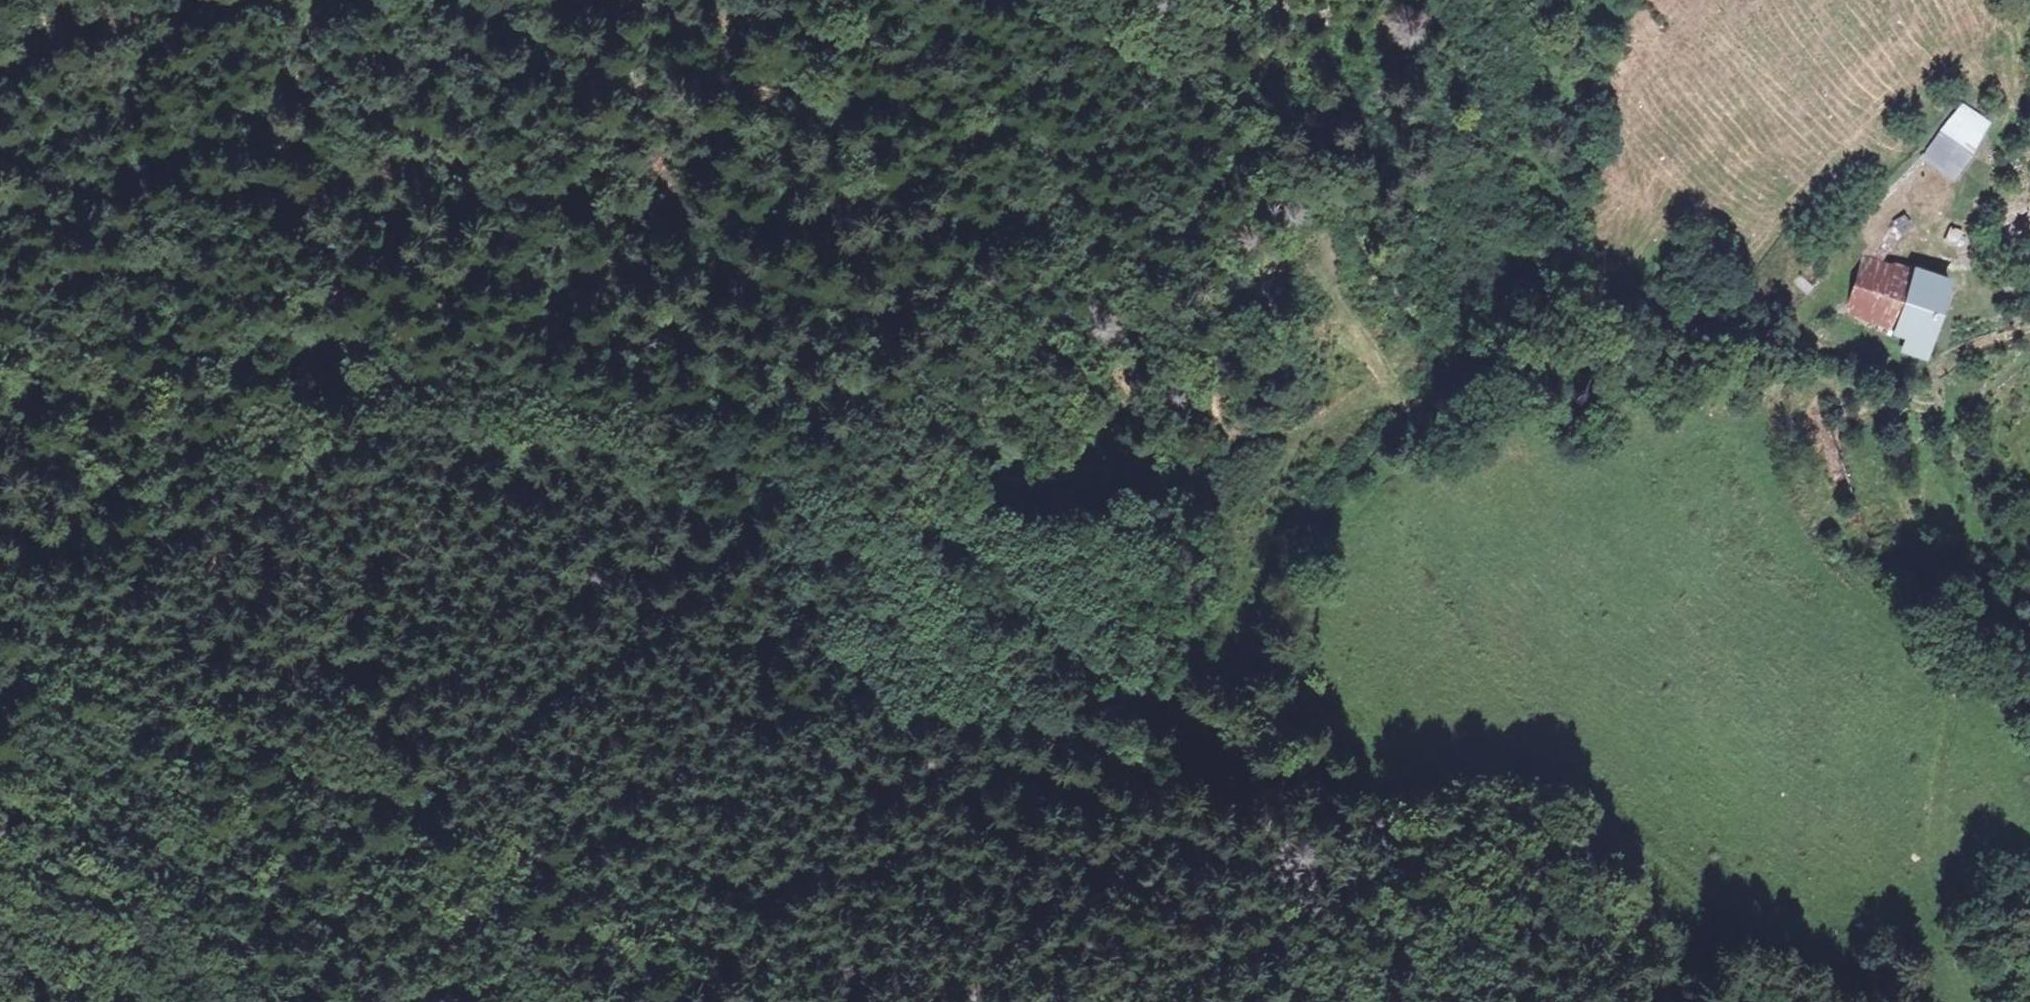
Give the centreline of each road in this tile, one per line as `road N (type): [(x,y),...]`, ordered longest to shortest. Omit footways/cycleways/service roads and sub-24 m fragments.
road 1 (track): [(326,376),(344,278),(333,237),(281,164),(273,108),(312,0)]

